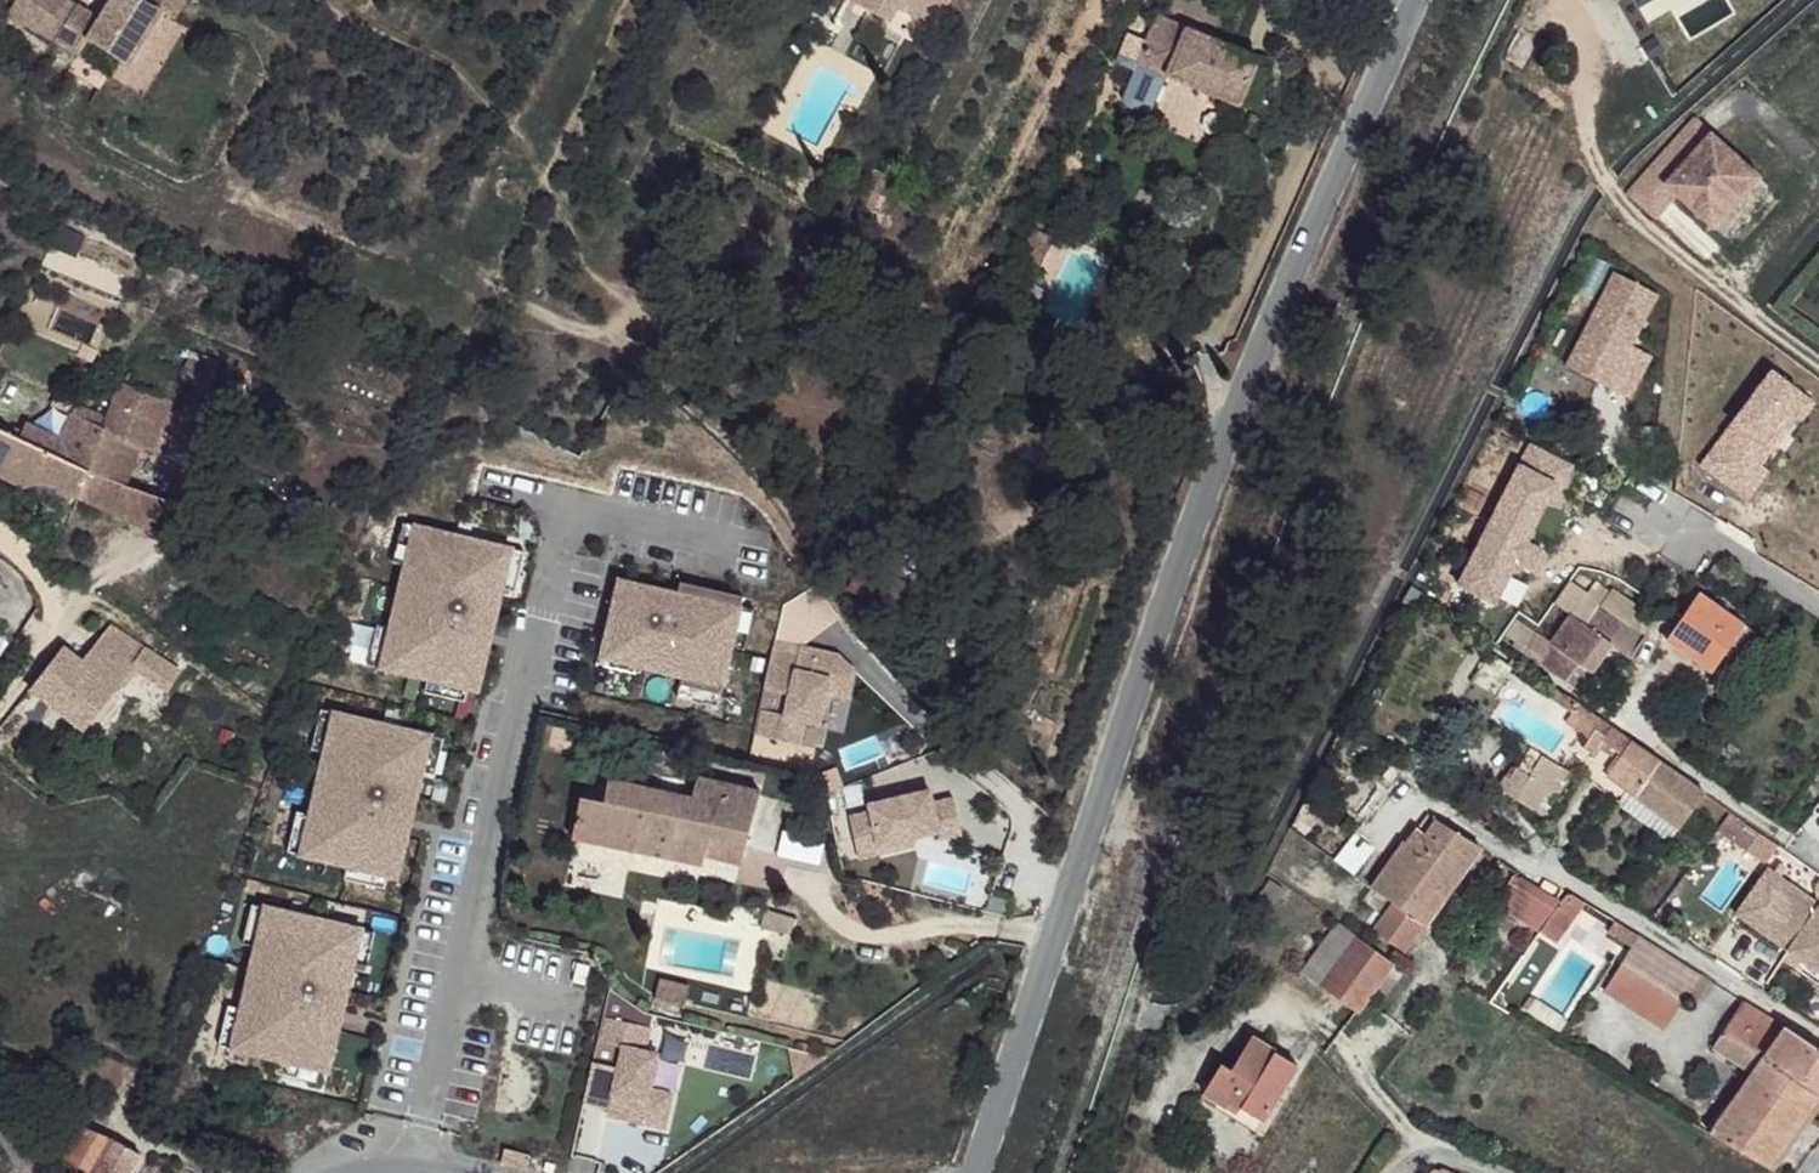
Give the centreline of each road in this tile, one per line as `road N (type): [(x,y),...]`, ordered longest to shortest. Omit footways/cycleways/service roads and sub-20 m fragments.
road 1 (tertiary): [(1407,9),(1224,437),(973,1172)]
road 2 (residential): [(567,503),(407,1171)]
road 3 (residential): [(0,702),(59,620),(63,598),(0,539)]

